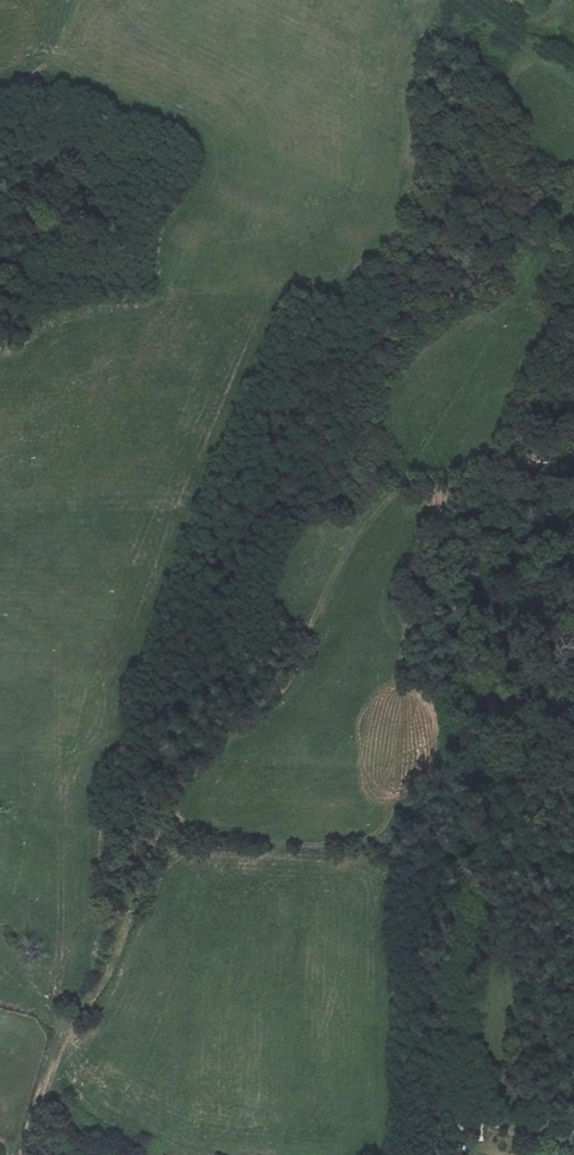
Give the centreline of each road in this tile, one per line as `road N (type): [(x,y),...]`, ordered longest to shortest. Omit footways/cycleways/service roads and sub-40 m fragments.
road 1 (track): [(573,192),(528,252),(510,299),(436,413),(407,477),(347,534),(289,680),(206,753),(151,821),(128,913),(48,1066),(18,1154)]

